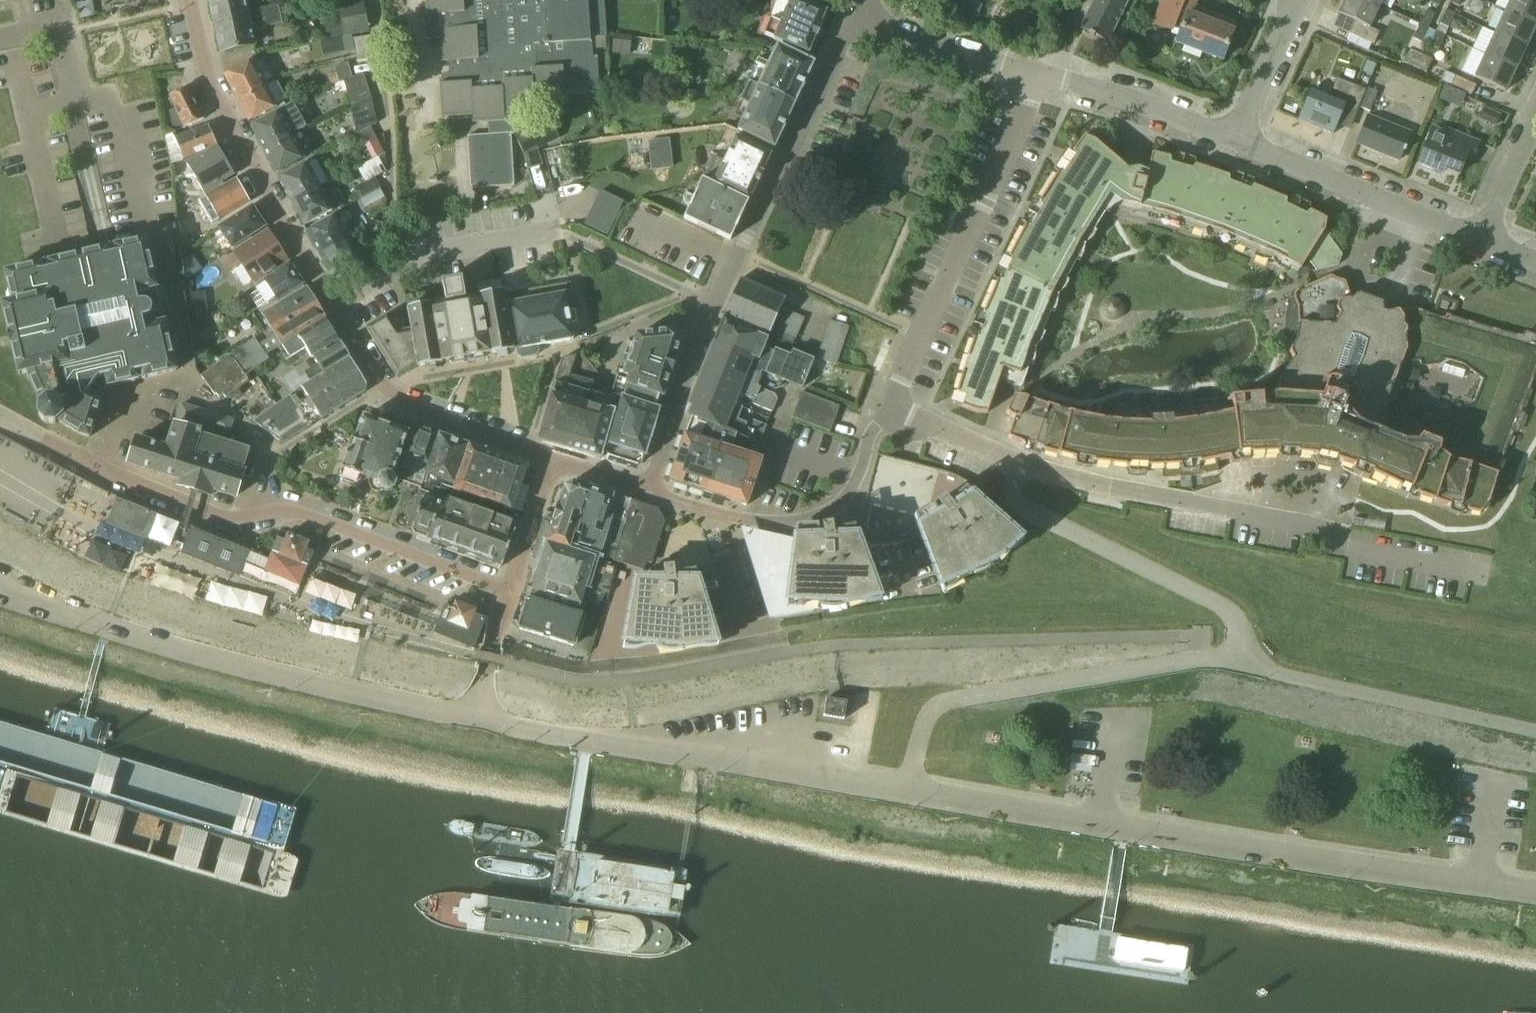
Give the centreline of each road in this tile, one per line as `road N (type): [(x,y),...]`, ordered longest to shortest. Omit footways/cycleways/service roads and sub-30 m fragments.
road 1 (residential): [(1535,891),(907,790)]
road 2 (residential): [(554,460),(426,414),(389,391),(228,117),(189,0)]
road 3 (residential): [(510,592),(292,510),(227,520),(99,469),(0,415)]
road 4 (residential): [(651,490),(720,293),(843,42),(870,19)]
road 5 (residential): [(477,719),(309,683),(0,588)]
road 6 (residential): [(1489,575),(1341,546),(1322,529),(1020,467)]
road 7 (residential): [(907,790),(477,719)]
road 8 (residential): [(907,790),(925,721),(948,700),(1188,660),(1243,665)]
road 9 (residential): [(896,411),(902,378),(1038,74)]
road 10 (residential): [(1243,665),(1239,623),(1226,608),(1020,506),(1012,493),(1020,467)]
road 11 (residential): [(1243,665),(1535,731)]
road 12 (residential): [(1480,237),(1235,140)]
road 13 (residential): [(717,513),(789,521),(834,508),(857,481),(873,431),(896,411)]
road 14 (residential): [(1235,140),(1038,74)]
road 15 (residential): [(1038,74),(901,36),(870,19)]
road 16 (residential): [(1235,140),(1298,0)]
road 17 (residential): [(510,592),(554,460)]
road 18 (residential): [(1480,237),(1535,112)]
road 19 (residential): [(1020,467),(896,411)]
road 20 (residential): [(477,719),(510,592)]

